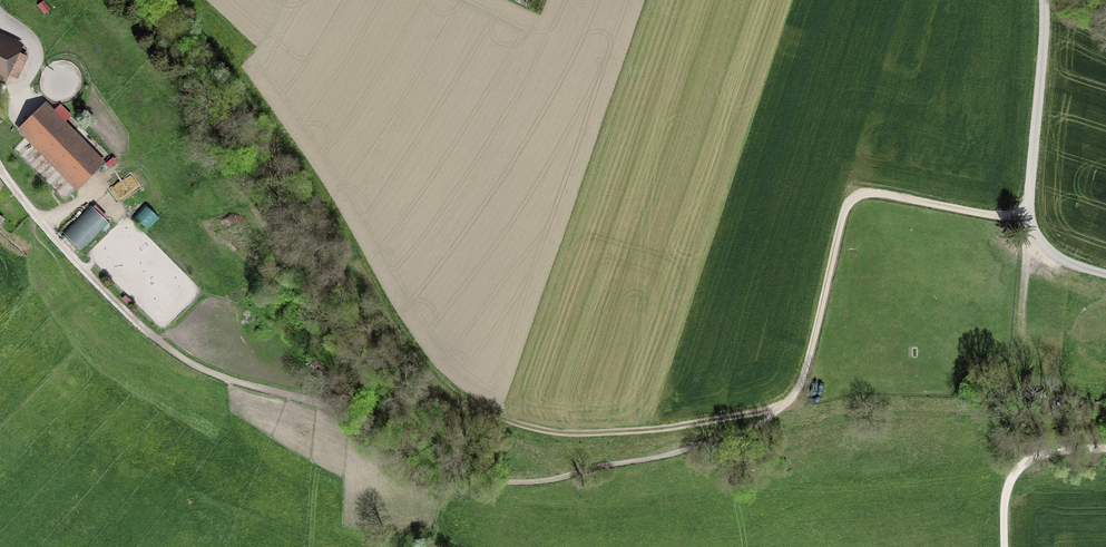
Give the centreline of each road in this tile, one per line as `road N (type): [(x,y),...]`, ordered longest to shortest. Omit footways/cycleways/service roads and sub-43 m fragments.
road 1 (track): [(781,408),(750,430),(679,453),(552,480),(479,479),(324,407),(223,377),(172,351),(40,223),(0,172)]
road 2 (track): [(355,262),(423,368),(455,399),(496,417),(557,433),(622,432),(781,408)]
road 3 (track): [(781,408),(800,386),(851,200),(868,193),(1029,215)]
road 4 (track): [(1044,0),(1029,215)]
road 5 (track): [(1105,450),(1057,452),(1015,470),(1004,500),(1004,546)]

